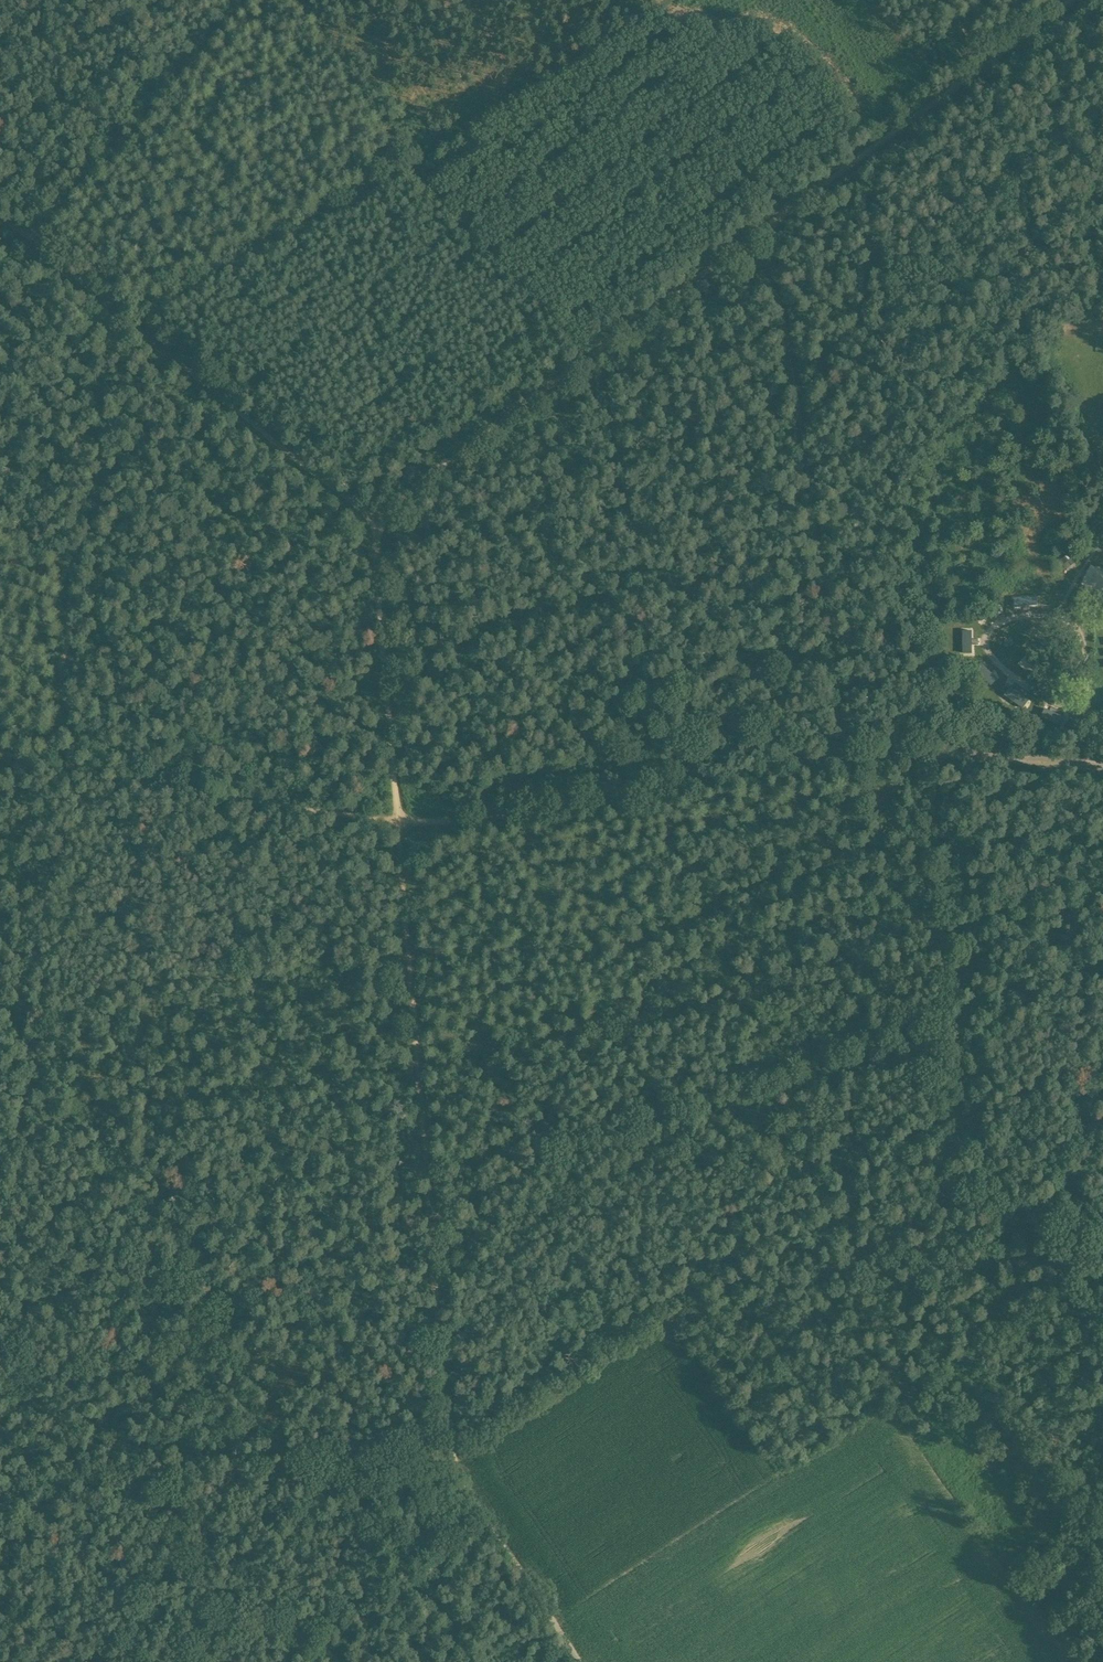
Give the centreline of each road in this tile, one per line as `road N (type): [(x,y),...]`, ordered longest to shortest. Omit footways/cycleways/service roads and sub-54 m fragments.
road 1 (track): [(398,825),(426,1063),(458,1463),(584,1661)]
road 2 (track): [(398,825),(372,519),(769,227)]
road 3 (track): [(769,227),(841,690),(843,758)]
road 4 (track): [(0,216),(372,519)]
road 5 (track): [(0,1501),(47,1488),(445,1453),(454,1435)]
road 6 (track): [(843,758),(484,820),(398,825)]
road 7 (track): [(596,354),(662,709),(667,786)]
road 8 (track): [(398,825),(0,757)]
road 9 (track): [(769,227),(1075,0)]
road 10 (track): [(1102,765),(922,750),(843,758)]

